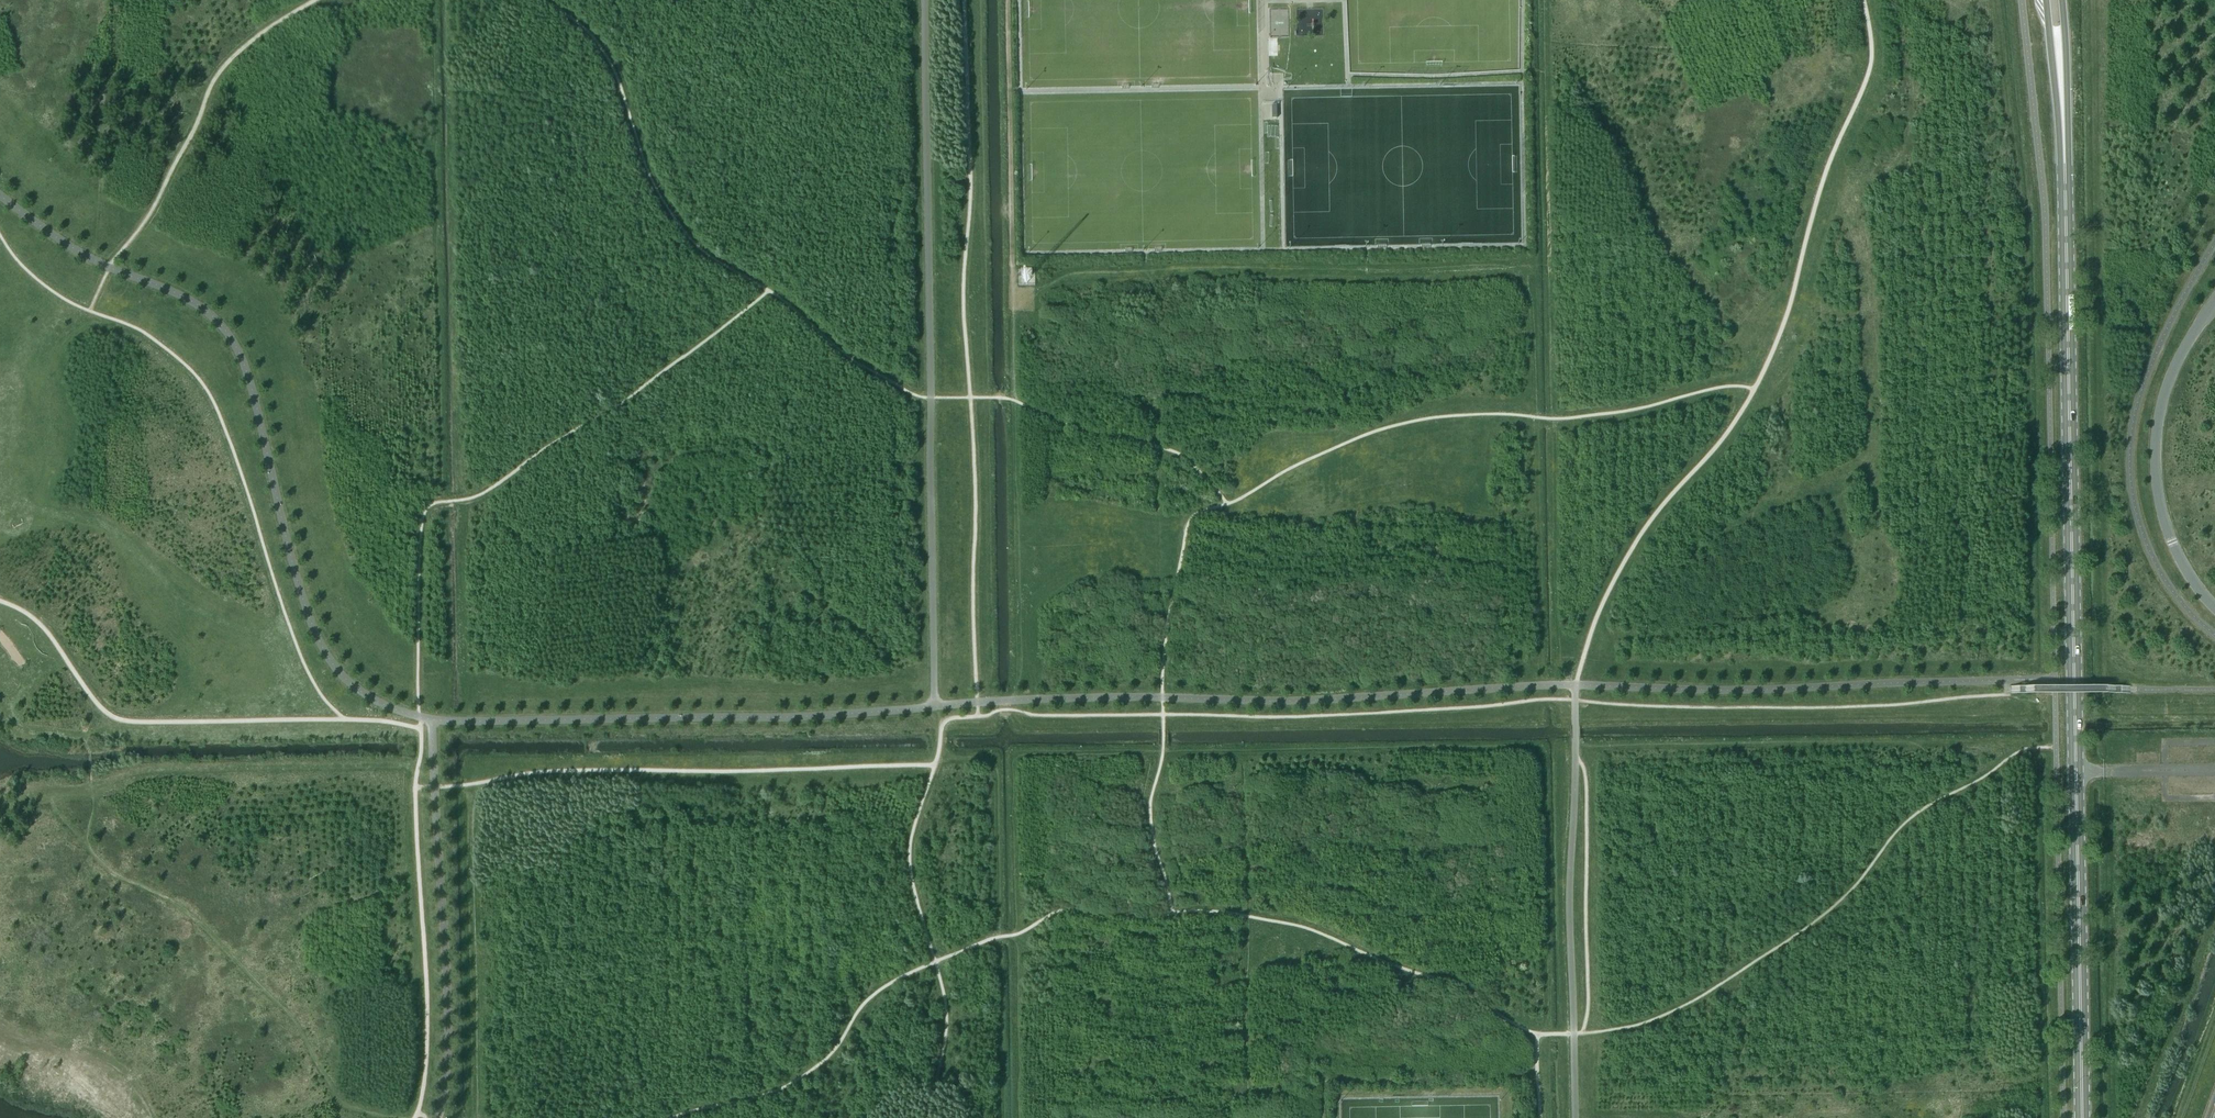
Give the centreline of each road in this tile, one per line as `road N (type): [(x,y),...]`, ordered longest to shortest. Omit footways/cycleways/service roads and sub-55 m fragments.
road 1 (primary): [(2082,1117),(2065,190)]
road 2 (unclassified): [(2214,607),(2171,542),(2154,455),(2175,365),(2214,302)]
road 3 (primary): [(2045,0),(2065,190)]
road 4 (primary): [(2065,190),(2062,0)]

